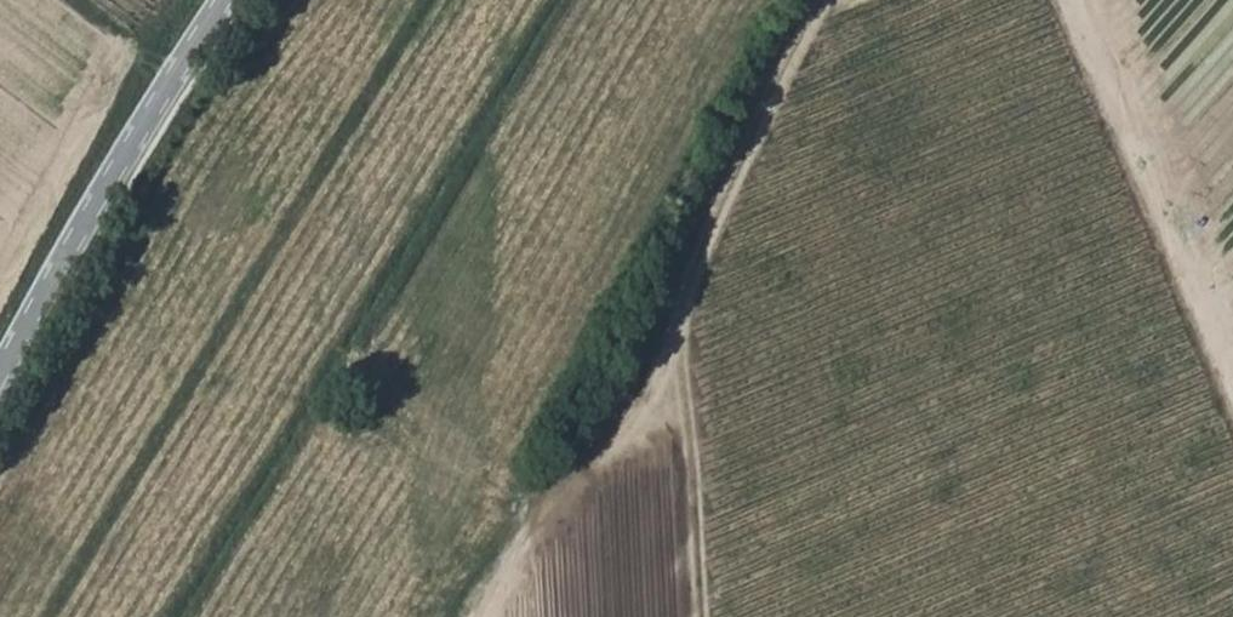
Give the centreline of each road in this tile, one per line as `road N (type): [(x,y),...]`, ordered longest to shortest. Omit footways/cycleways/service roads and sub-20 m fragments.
road 1 (track): [(832,0),(678,300),(697,616)]
road 2 (unclassified): [(0,371),(130,143),(225,0)]
road 3 (track): [(1087,0),(1232,358)]
road 4 (track): [(678,300),(509,616)]

